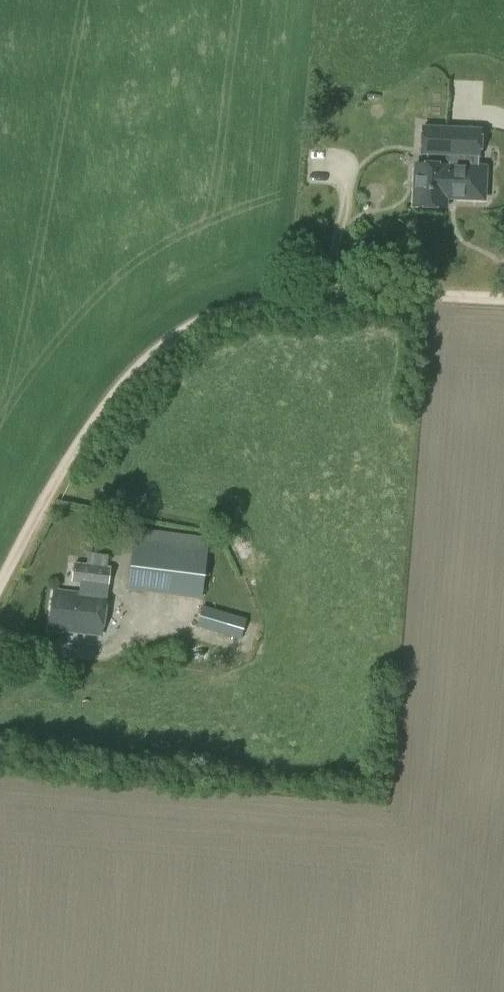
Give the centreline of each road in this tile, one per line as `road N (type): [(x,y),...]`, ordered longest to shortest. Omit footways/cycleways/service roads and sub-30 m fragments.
road 1 (track): [(0,593),(119,368),(270,287),(503,301)]

